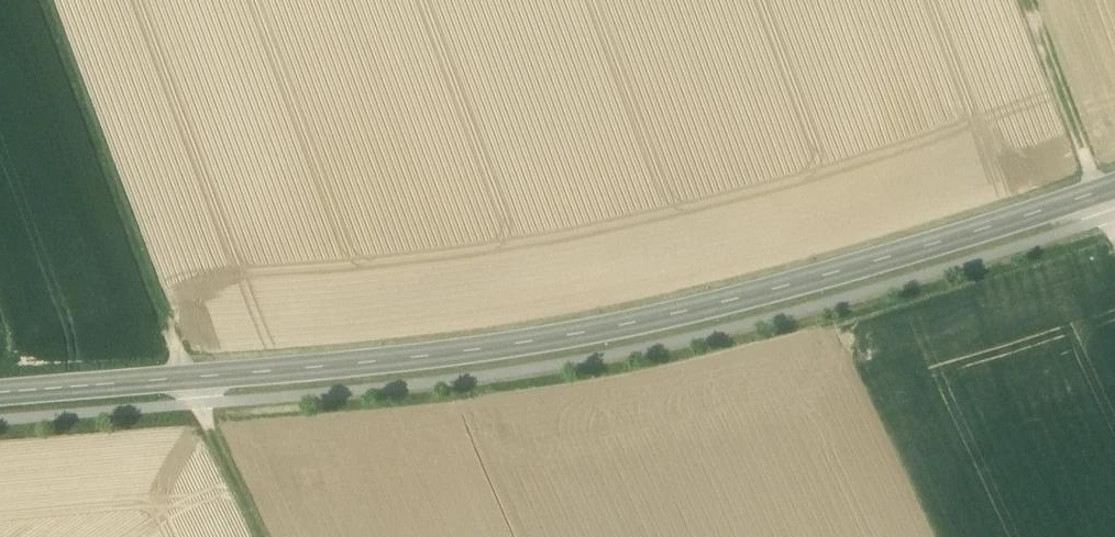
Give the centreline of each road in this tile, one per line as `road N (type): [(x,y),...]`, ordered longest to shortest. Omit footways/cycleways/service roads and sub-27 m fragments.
road 1 (secondary): [(0,396),(582,337),(1114,187)]
road 2 (track): [(46,0),(188,379)]
road 3 (track): [(1029,0),(1114,229)]
road 4 (track): [(258,536),(188,379)]

